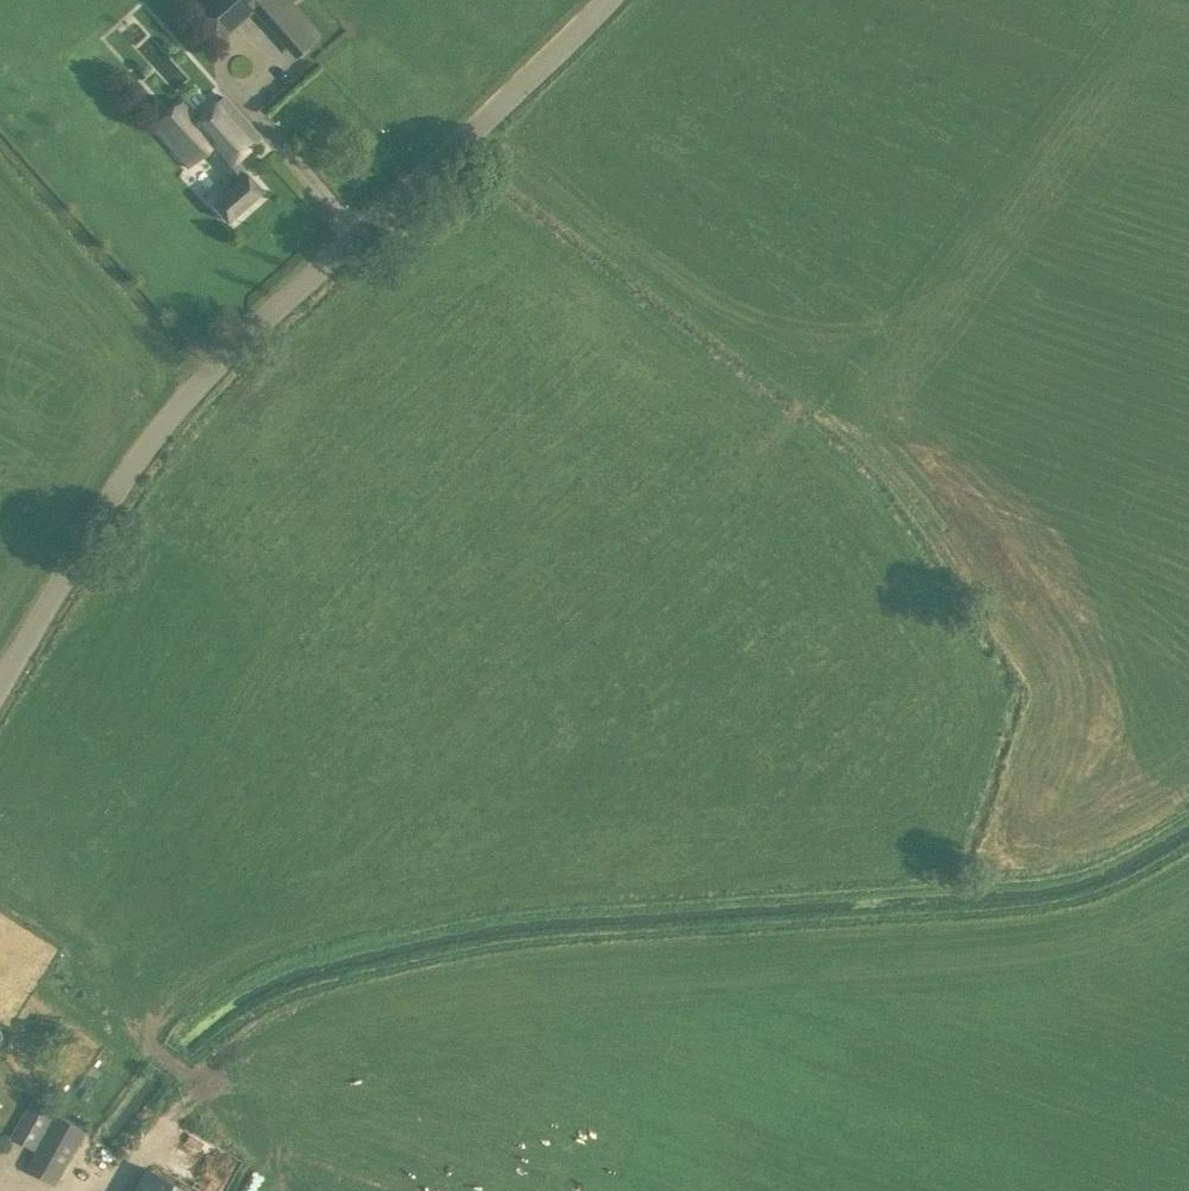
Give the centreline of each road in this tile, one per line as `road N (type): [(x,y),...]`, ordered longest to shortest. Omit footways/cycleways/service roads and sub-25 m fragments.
road 1 (tertiary): [(0,688),(153,441),(247,336),(606,0)]

